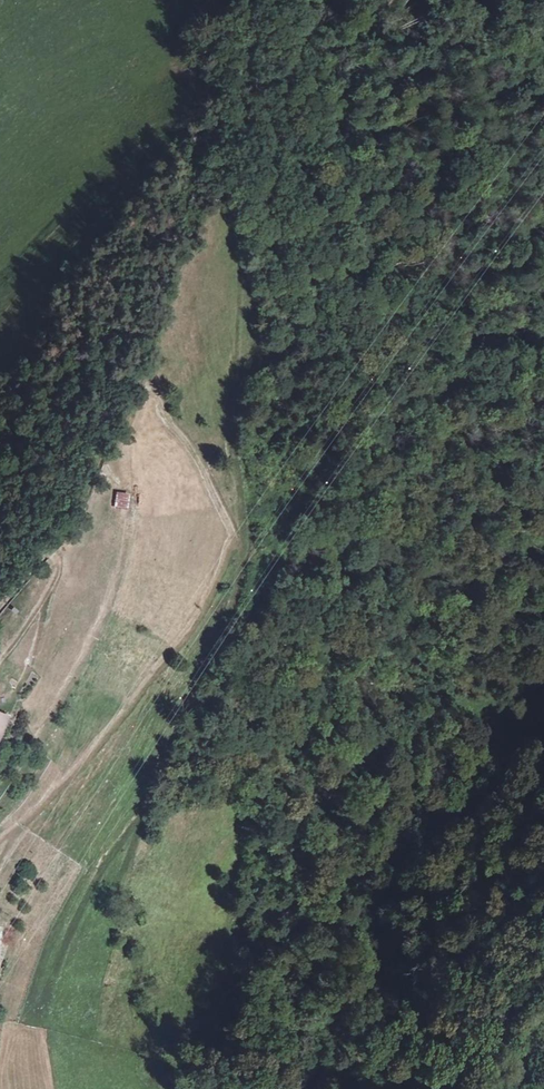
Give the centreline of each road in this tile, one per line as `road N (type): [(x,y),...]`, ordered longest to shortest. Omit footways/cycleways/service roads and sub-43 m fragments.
road 1 (residential): [(0,593),(39,552),(53,556),(276,51),(265,0)]

